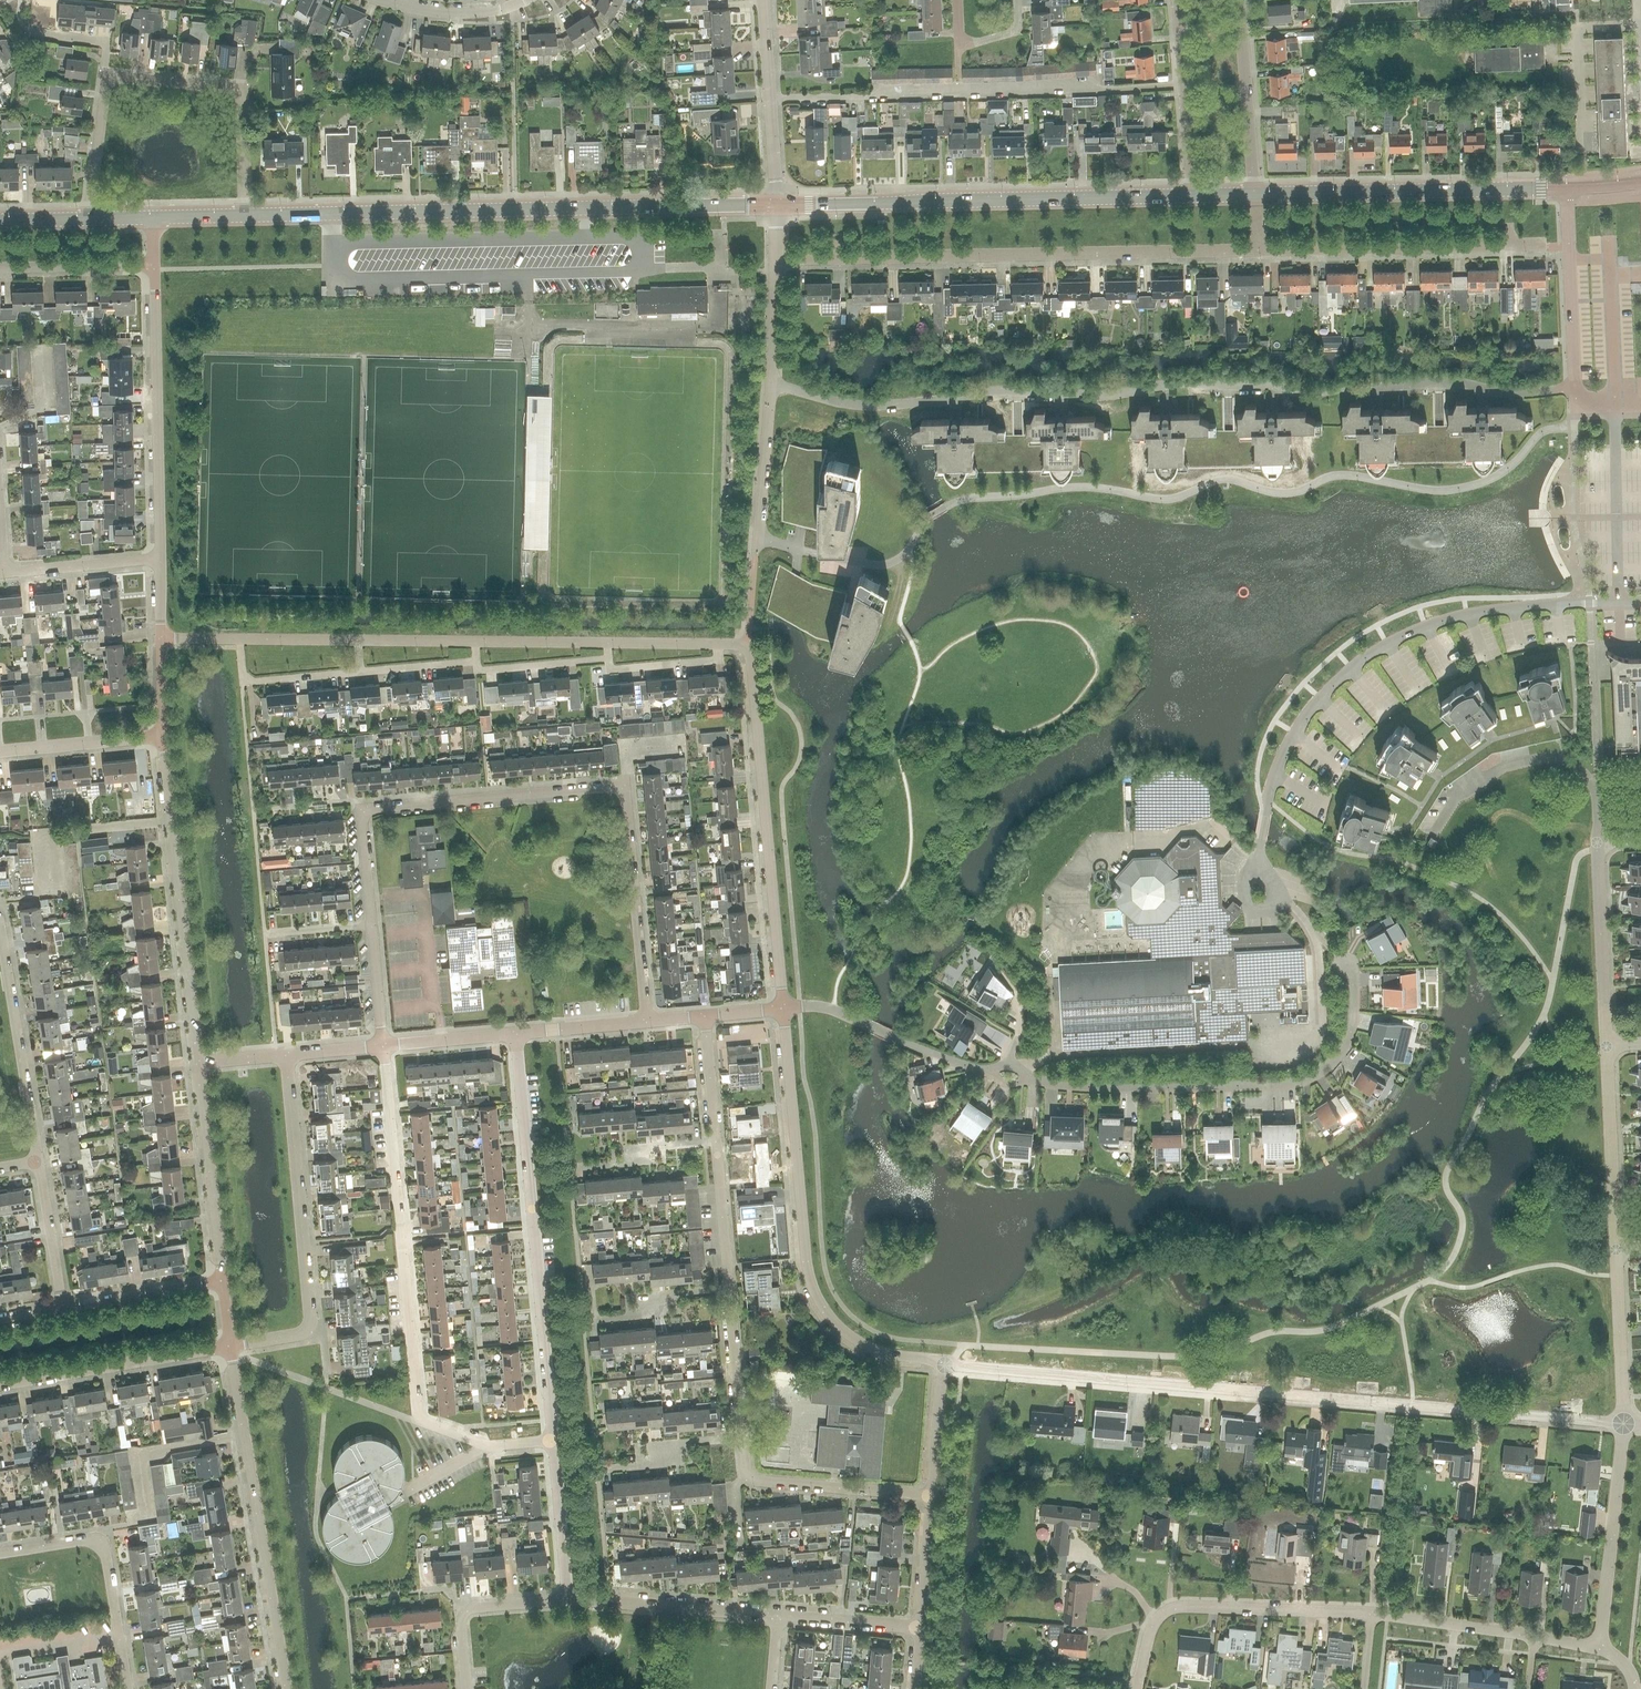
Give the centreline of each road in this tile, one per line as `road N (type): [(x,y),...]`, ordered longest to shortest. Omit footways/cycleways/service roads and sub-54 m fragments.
road 1 (residential): [(783,1009),(746,647),(160,641)]
road 2 (residential): [(1253,1044),(1318,1037),(1321,1022),(1313,943),(1266,873),(1261,843),(1286,754),(1321,700),(1368,657),(1427,628),(1514,608),(1640,603)]
road 3 (residential): [(384,1046),(356,801),(624,778),(646,1021)]
road 4 (residential): [(1624,1423),(944,1365)]
road 5 (residential): [(895,1035),(1018,1080),(1088,1089),(1281,1084),(1332,1066),(1350,1042),(1349,963)]
road 6 (secondary): [(243,216),(778,205)]
road 7 (residential): [(1285,384),(1184,382),(1103,397),(994,391),(866,407),(772,384)]
road 8 (residential): [(554,1439),(492,1446),(419,1421),(384,1046)]
road 9 (residential): [(799,262),(1262,252)]
road 10 (residential): [(944,1365),(863,1344),(821,1302),(807,1265),(783,1009)]
road 11 (secondary): [(778,205),(1195,196)]
road 12 (residential): [(554,1439),(517,1034)]
road 13 (residential): [(232,1346),(302,1334),(313,1323),(286,1055)]
road 14 (residential): [(285,1688),(232,1346)]
road 15 (secondary): [(1255,195),(1568,188)]
road 16 (residential): [(158,559),(155,264)]
road 17 (residential): [(1137,1688),(1154,1624),(1179,1607),(1374,1613)]
road 18 (residential): [(1262,252),(1543,244)]
road 19 (residential): [(104,77),(240,90),(243,216)]
road 20 (residential): [(39,1163),(0,907)]
road 21 (residential): [(128,1688),(104,1538),(0,1553)]
road 22 (residential): [(199,1064),(169,819)]
road 23 (residential): [(0,1385),(232,1346)]
road 24 (residential): [(932,1496),(758,1481),(746,1467),(743,1438)]
road 25 (residential): [(221,1282),(199,1064)]
road 26 (residential): [(1616,1251),(1605,1038)]
road 27 (residential): [(780,1614),(568,1600)]
road 28 (residential): [(1602,1632),(1624,1423)]
road 29 (residential): [(778,205),(765,0)]
road 30 (residential): [(1576,388),(1510,394),(1439,381),(1376,388)]
road 31 (residential): [(1576,388),(1568,188)]
road 32 (residential): [(1179,0),(1195,196)]
road 33 (residential): [(798,550),(758,538),(772,384)]
road 34 (residential): [(1255,195),(1239,0)]
road 35 (residential): [(1605,1038),(1598,844)]
road 36 (residential): [(48,889),(43,835),(169,819)]
road 37 (residential): [(772,384),(778,205)]
road 38 (residential): [(1624,1423),(1616,1251)]
road 39 (residential): [(1374,1613),(1535,1628)]
road 40 (residential): [(568,1600),(554,1439)]
road 41 (residential): [(221,1282),(62,1308)]
road 42 (residential): [(0,751),(160,734)]
road 43 (residential): [(0,268),(155,264)]
road 44 (residential): [(583,1320),(645,1314),(674,1294),(730,1289)]
road 45 (residential): [(6,571),(158,559)]
road 46 (residential): [(569,1168),(637,1162),(655,1148),(716,1142)]
road 47 (residential): [(598,1468),(658,1462),(687,1442),(743,1438)]
road 48 (residential): [(380,0),(485,14),(527,0)]
road 49 (residential): [(743,1438),(730,1289)]
road 50 (residential): [(730,1289),(716,1142)]
road 51 (residential): [(62,1308),(39,1163)]
road 52 (residential): [(87,219),(104,77)]
road 53 (residential): [(921,1628),(780,1614)]
road 54 (residential): [(384,1046),(517,1034)]
road 55 (residential): [(921,1628),(932,1496)]
road 56 (residential): [(932,1496),(944,1365)]
road 57 (residential): [(517,1034),(646,1021)]
road 58 (residential): [(716,1142),(705,1016)]

